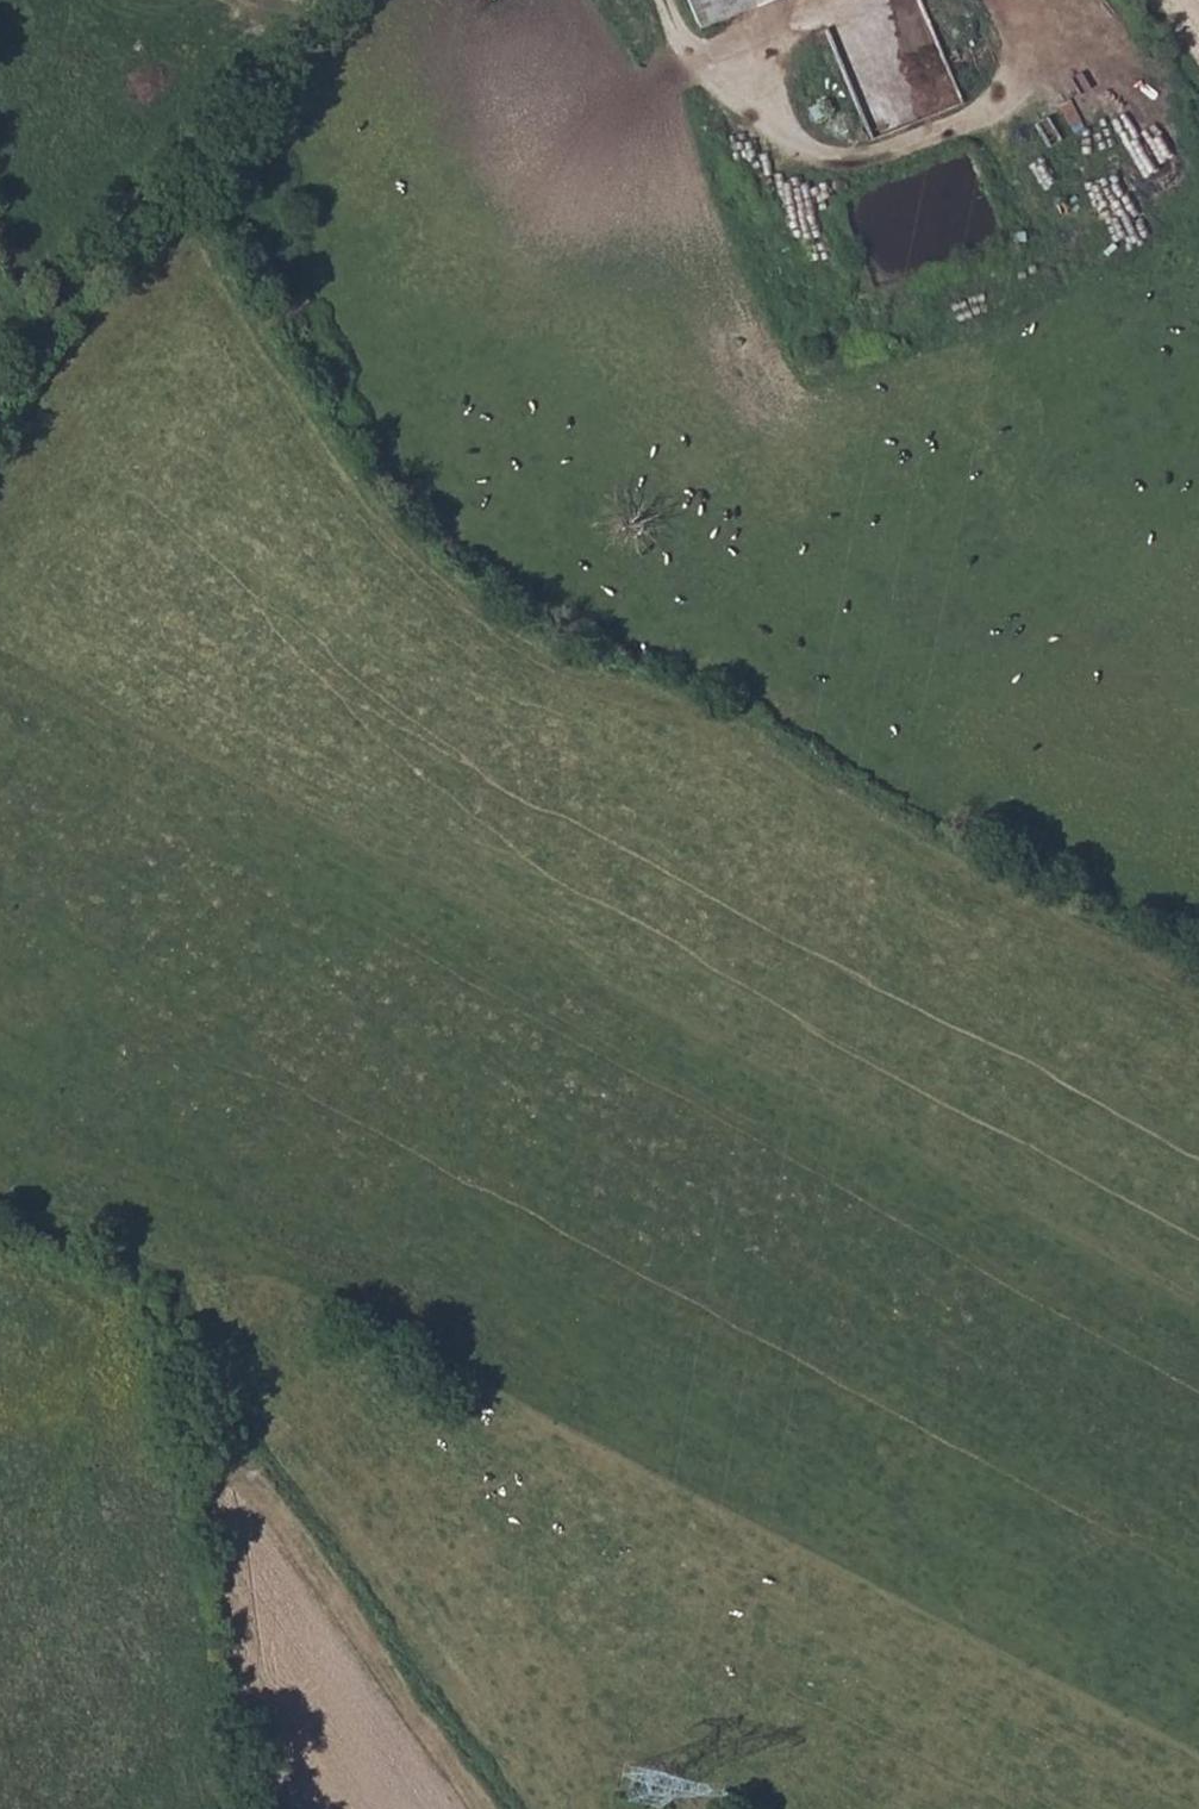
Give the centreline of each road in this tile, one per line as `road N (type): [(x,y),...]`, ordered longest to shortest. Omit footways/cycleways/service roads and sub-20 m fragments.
road 1 (track): [(344,0),(36,342),(0,401)]

